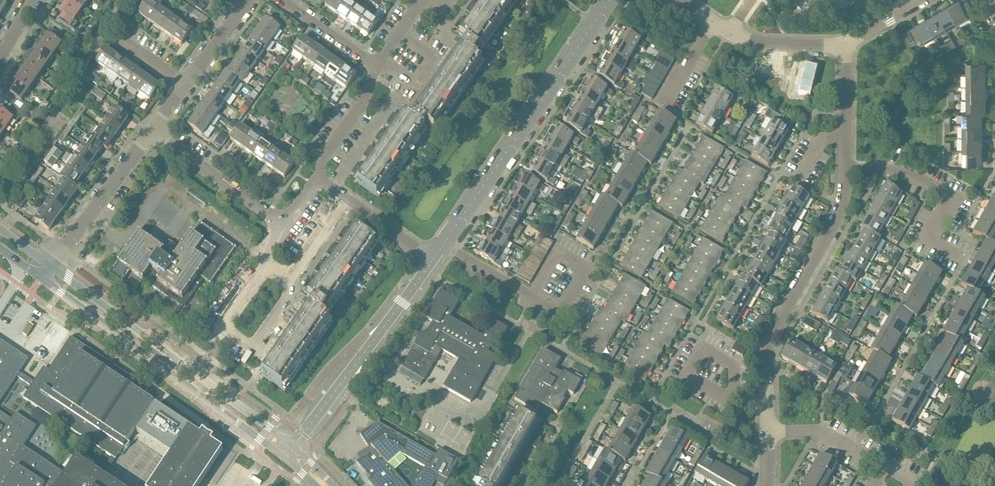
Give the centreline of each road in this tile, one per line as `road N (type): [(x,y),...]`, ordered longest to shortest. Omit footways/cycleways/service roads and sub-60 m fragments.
road 1 (secondary): [(293,447),(50,268)]
road 2 (secondary): [(41,280),(283,459)]
road 3 (tertiary): [(445,245),(610,0)]
road 4 (residential): [(765,399),(774,325),(827,234),(844,172)]
road 5 (tertiary): [(293,447),(435,259)]
road 6 (residential): [(962,262),(928,243),(952,200),(902,173),(844,172)]
road 7 (residential): [(269,262),(221,327),(253,346),(289,277)]
road 8 (residential): [(55,261),(151,130)]
road 9 (residential): [(282,225),(151,130)]
road 10 (residential): [(535,298),(560,255),(585,269),(559,312),(544,304)]
road 11 (residential): [(729,397),(733,366),(695,345),(679,371),(714,389)]
road 12 (residential): [(376,66),(316,179)]
road 13 (residential): [(884,467),(825,433),(766,429)]

